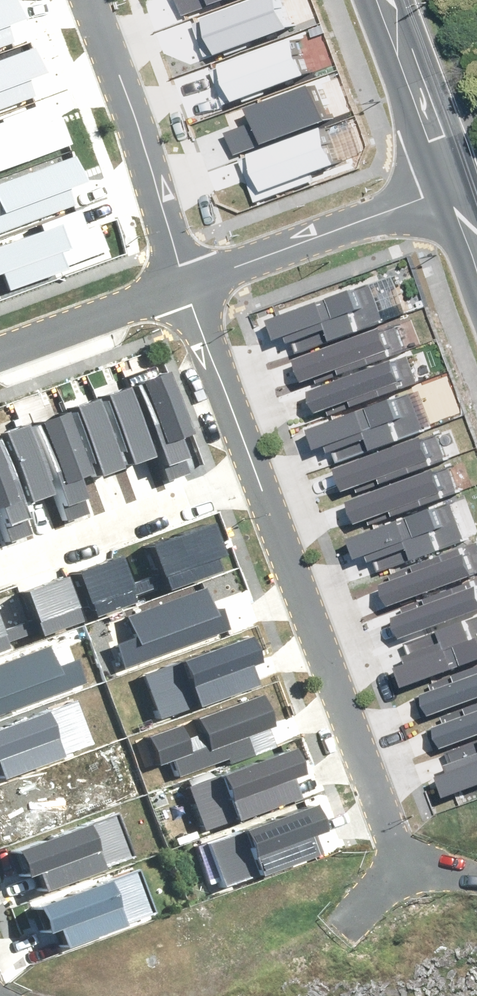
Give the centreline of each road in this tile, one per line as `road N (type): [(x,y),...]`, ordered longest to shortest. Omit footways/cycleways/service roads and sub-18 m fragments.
road 1 (residential): [(259,467),(394,846)]
road 2 (residential): [(85,0),(187,275)]
road 3 (residential): [(446,178),(187,275)]
road 4 (residential): [(259,467),(0,561)]
road 5 (residential): [(187,275),(259,467)]
road 6 (residential): [(187,275),(0,342)]
road 7 (secondary): [(380,0),(446,178)]

